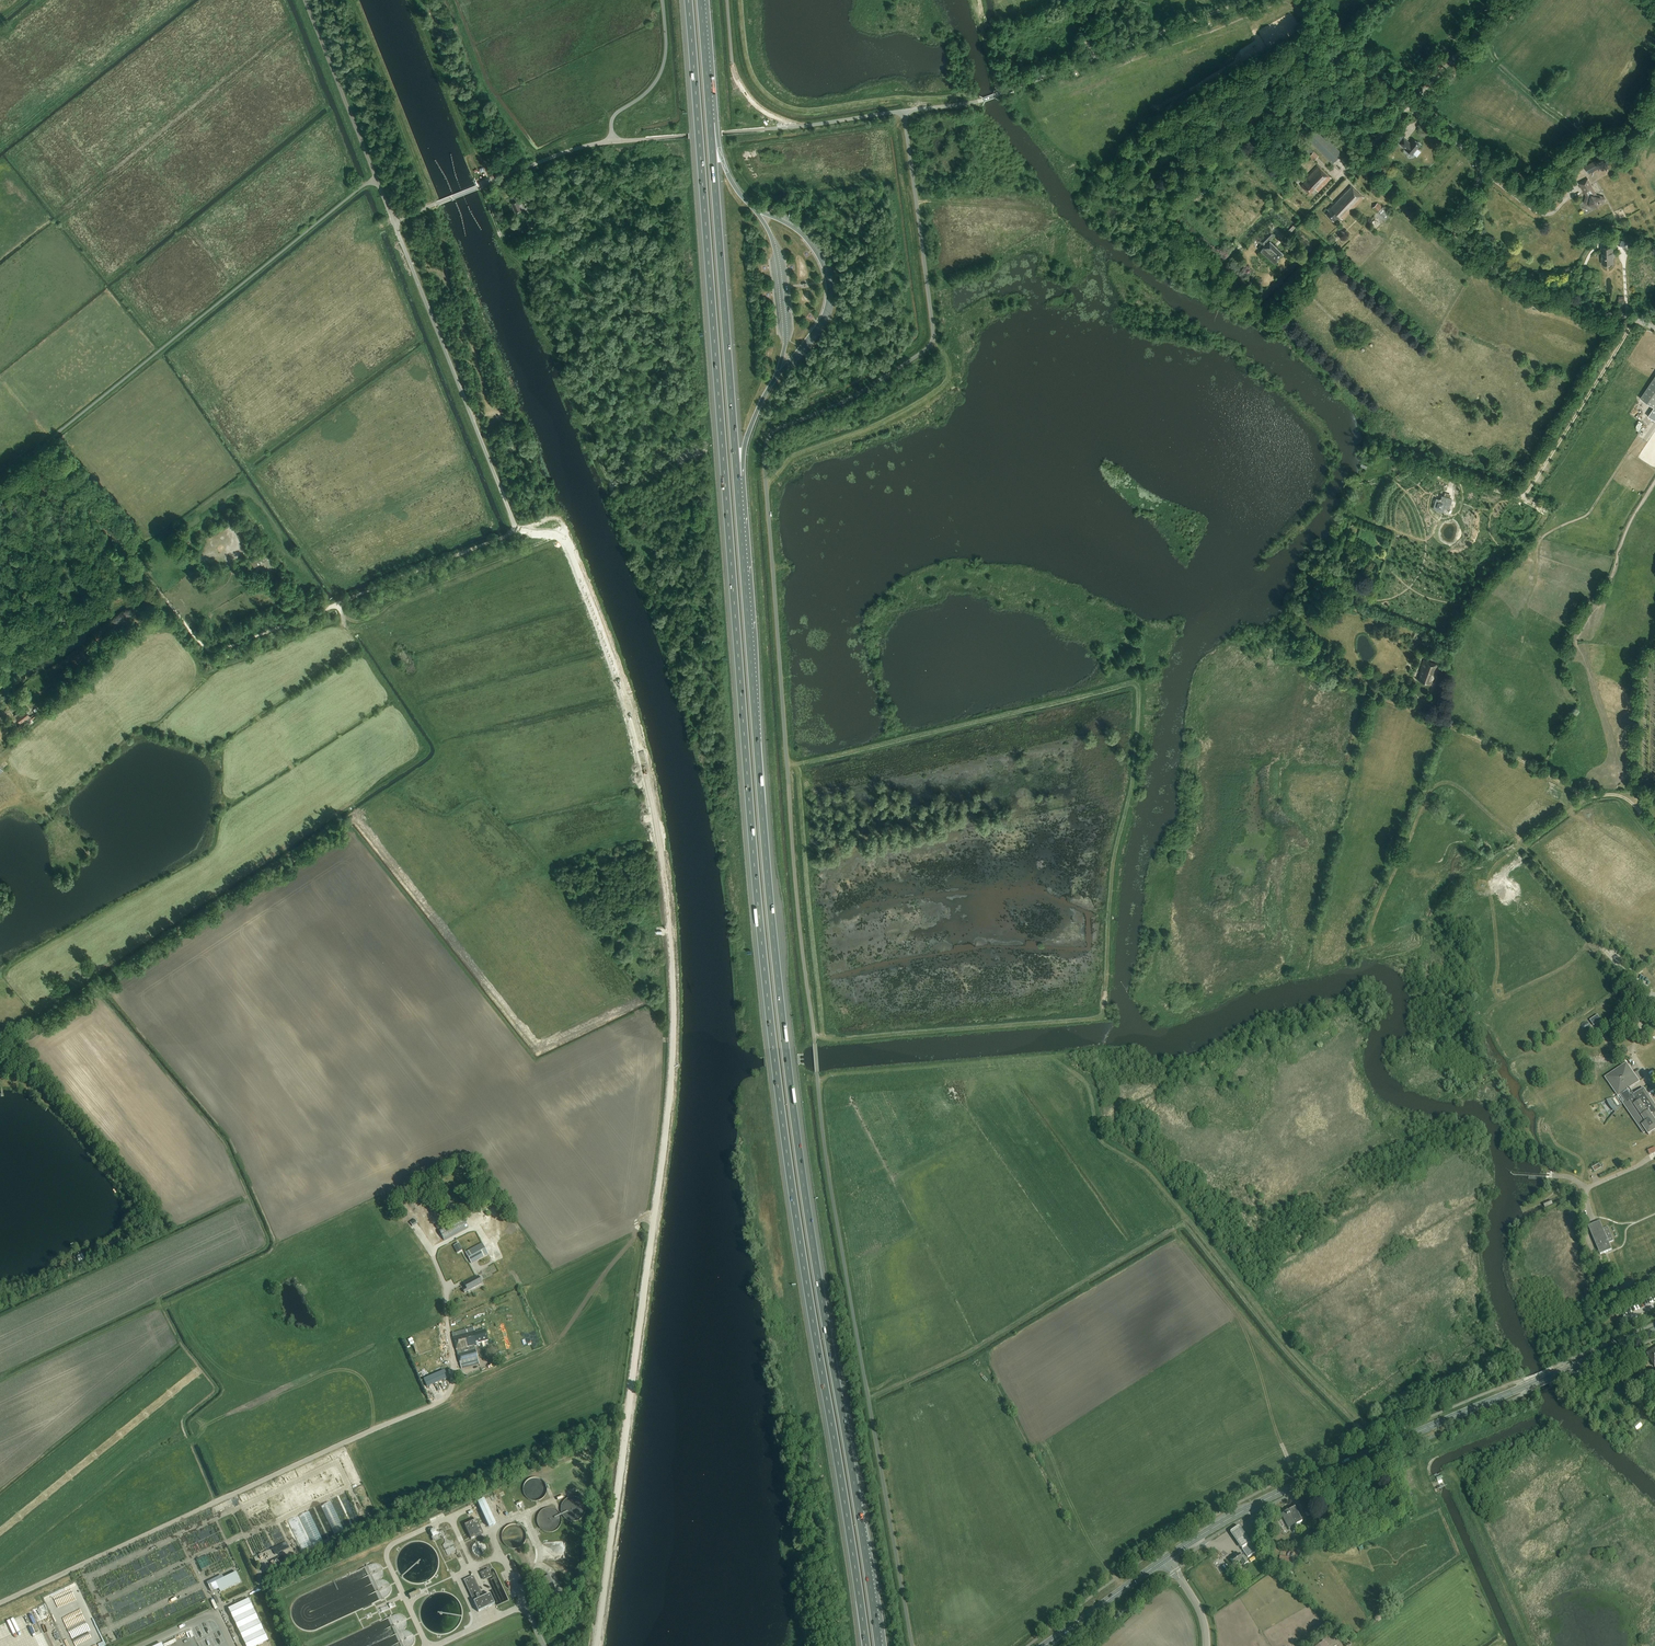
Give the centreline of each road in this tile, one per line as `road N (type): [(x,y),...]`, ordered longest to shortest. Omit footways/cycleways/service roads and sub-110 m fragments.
road 1 (motorway): [(687,0),(776,1084),(866,1645)]
road 2 (unclassified): [(596,1645),(670,1087),(673,978),(660,846),(625,695),(572,553),(560,537),(527,532),(510,517),(399,224)]
road 3 (motorway): [(879,1645),(792,1084),(738,474)]
road 4 (unclassified): [(817,1079),(765,455),(778,428),(865,389)]
road 5 (track): [(0,1603),(448,1396),(456,1372),(448,1291),(432,1251),(476,1227)]
road 6 (track): [(0,542),(138,569),(213,650),(519,527)]
road 7 (unclassified): [(817,1079),(913,1645)]
road 8 (secondary): [(1166,1558),(1265,1499),(1654,1332)]
road 9 (unclassified): [(1654,329),(1535,290),(1469,249),(1456,225),(1480,181),(1479,164),(1353,58),(1309,0)]
road 10 (track): [(1632,320),(1523,502),(1542,513),(1537,530),(1479,584),(1455,620),(1447,719)]
road 11 (track): [(347,823),(0,1051)]
road 12 (motorway): [(738,474),(710,122)]
road 13 (unclassified): [(904,111),(933,334),(925,350),(865,389)]
road 14 (track): [(1523,502),(1455,481),(1451,514),(1431,539),(1418,541),(1351,517),(1373,461),(1386,459)]
road 15 (unclassified): [(612,141),(904,111)]
road 16 (unclassified): [(1247,0),(999,94)]
road 17 (unclassified): [(399,224),(304,0)]
road 18 (unclassified): [(399,224),(544,160),(612,141)]
road 19 (track): [(408,0),(464,141),(492,181)]
road 20 (track): [(1627,799),(1586,797),(1447,719)]
road 21 (track): [(1451,1477),(1530,1645)]
road 22 (track): [(352,0),(417,163)]
road 23 (unclassified): [(612,141),(613,118),(651,88),(663,66),(663,0)]
road 24 (track): [(1401,535),(1373,605),(1452,635)]
road 25 (secondary): [(1166,1558),(1047,1645)]
road 26 (track): [(1418,96),(1509,0)]
road 27 (motorway): [(710,122),(700,0)]

